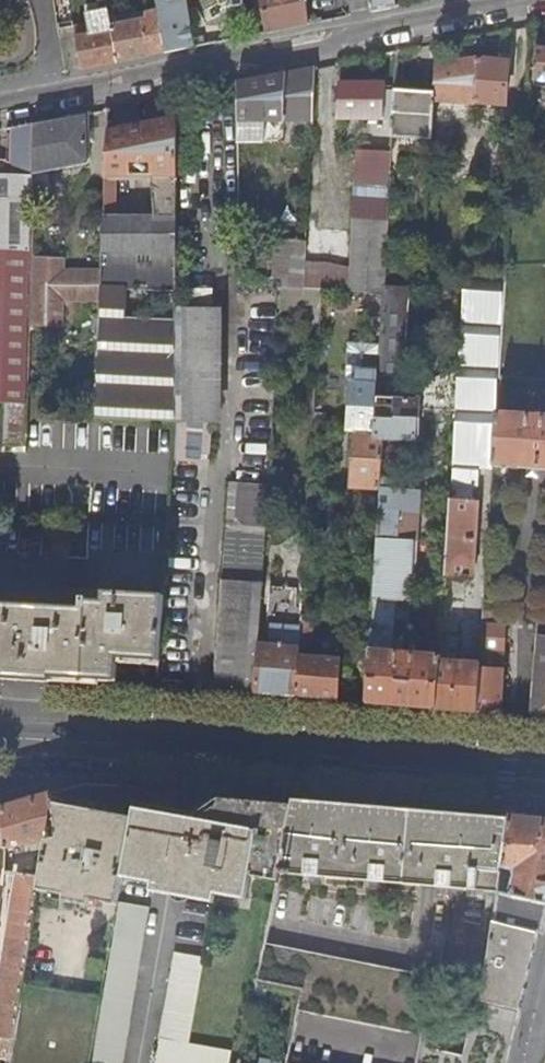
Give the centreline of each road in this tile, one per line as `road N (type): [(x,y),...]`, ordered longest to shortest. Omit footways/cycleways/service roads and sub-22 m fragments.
road 1 (residential): [(544,6),(0,108)]
road 2 (secondary): [(544,779),(0,734)]

